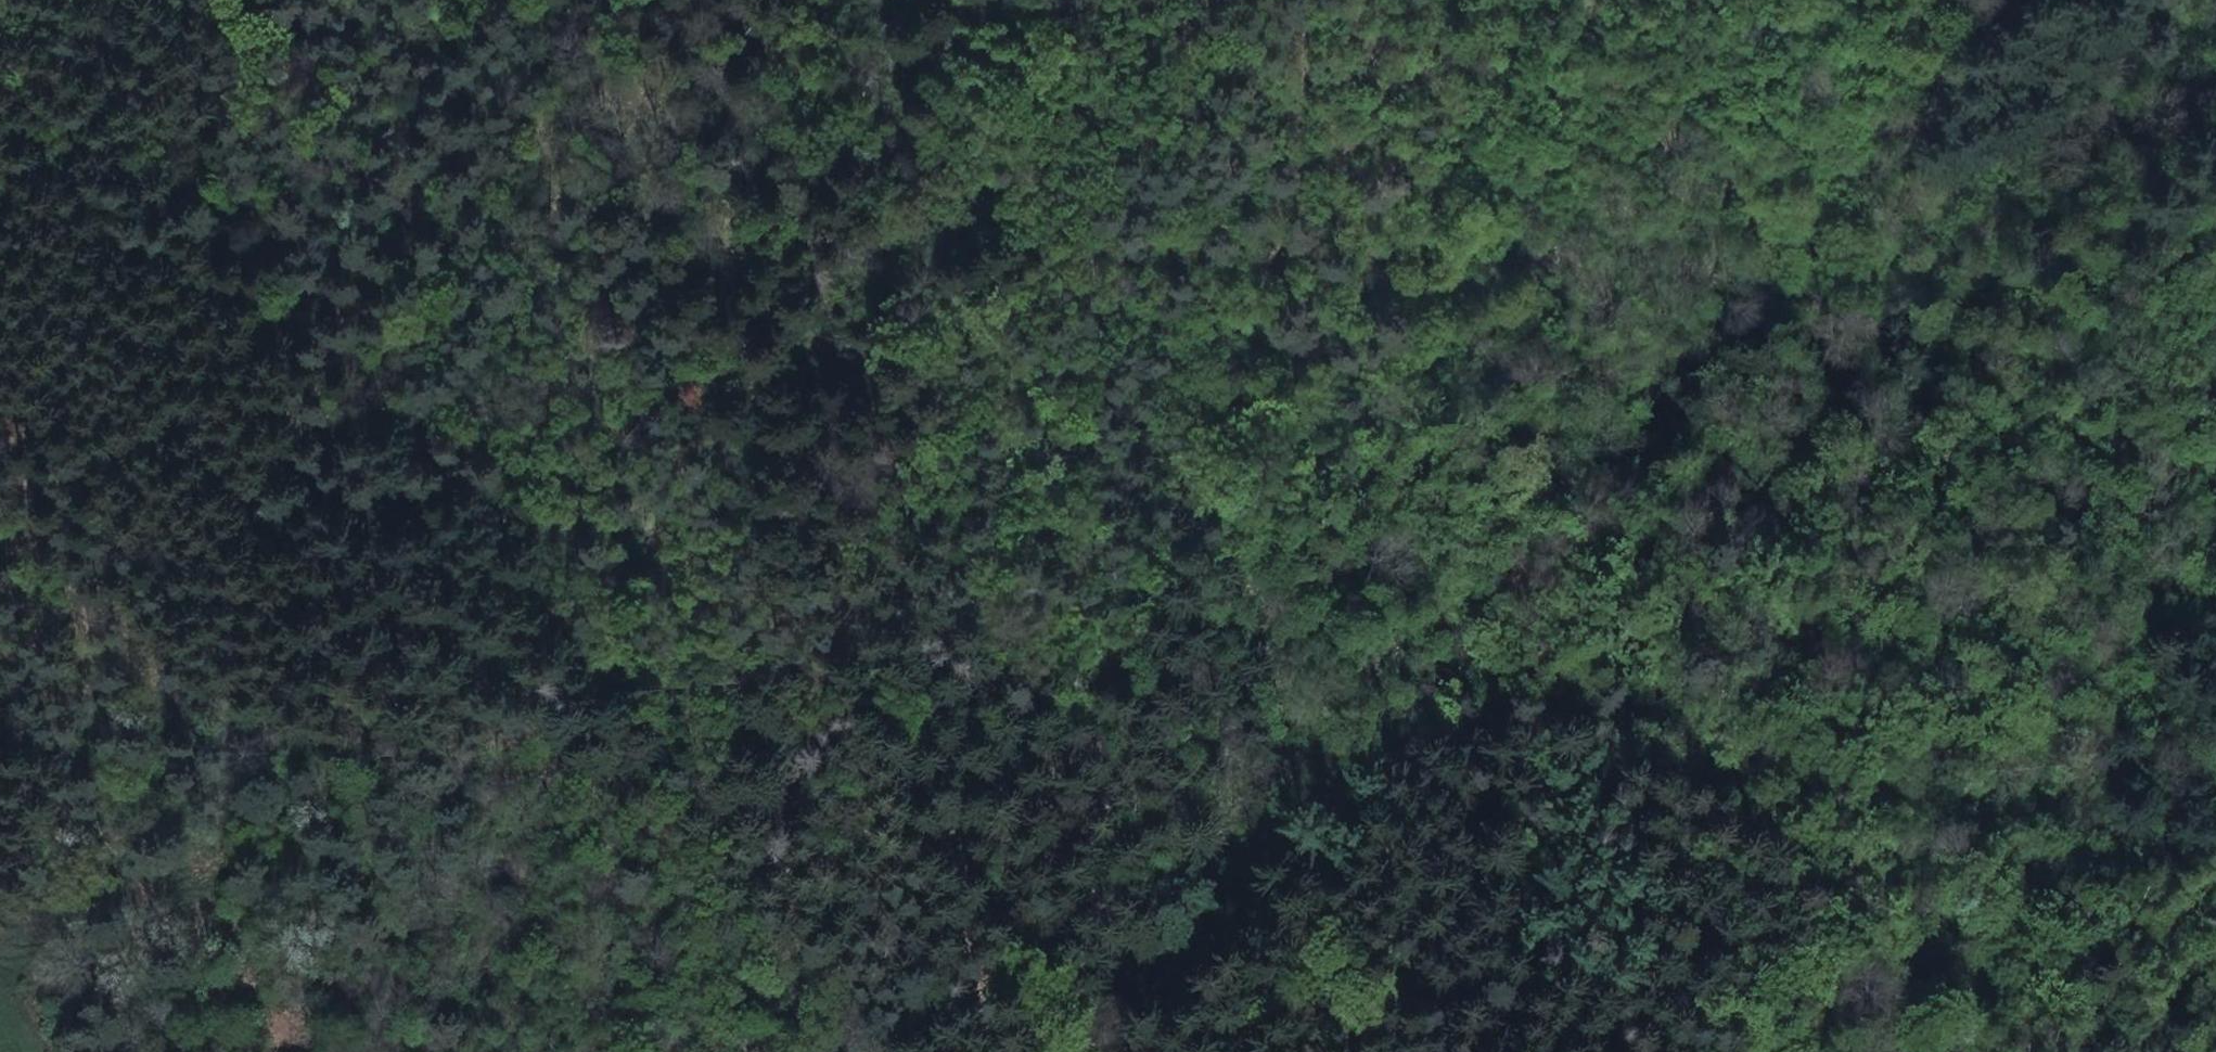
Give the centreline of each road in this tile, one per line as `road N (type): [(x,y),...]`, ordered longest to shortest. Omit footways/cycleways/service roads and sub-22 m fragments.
road 1 (track): [(1840,255),(2037,518),(2215,730)]
road 2 (track): [(1778,0),(1770,124),(1804,248),(1840,255),(1876,129),(1962,0)]

